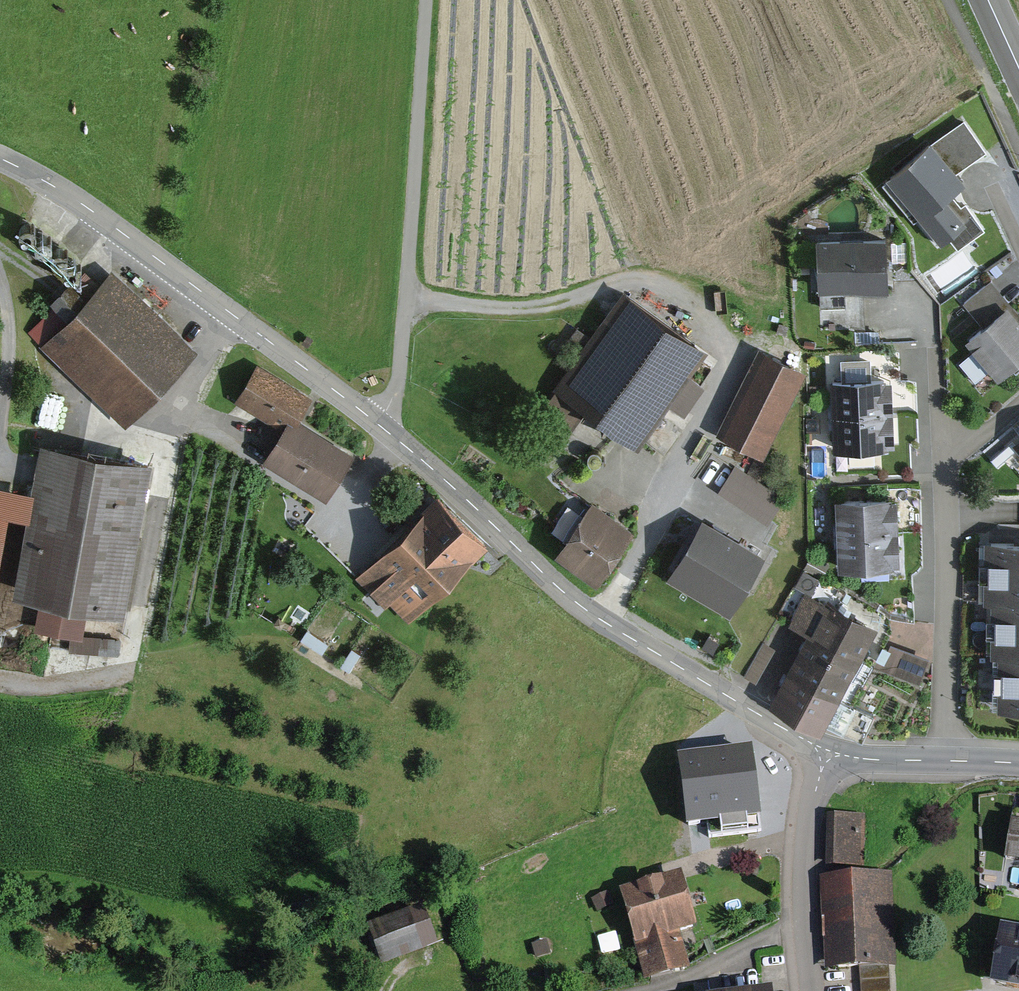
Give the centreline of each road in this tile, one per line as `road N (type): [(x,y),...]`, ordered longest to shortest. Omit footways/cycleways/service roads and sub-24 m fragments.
road 1 (tertiary): [(0,159),(96,213),(379,422),(601,622),(827,753)]
road 2 (residential): [(942,763),(945,502),(933,444)]
road 3 (track): [(406,303),(428,0)]
road 4 (residential): [(803,920),(732,957),(637,990)]
road 5 (residential): [(803,920),(808,809),(827,753)]
road 6 (residential): [(933,444),(926,310)]
road 7 (track): [(379,422),(394,383),(406,303)]

